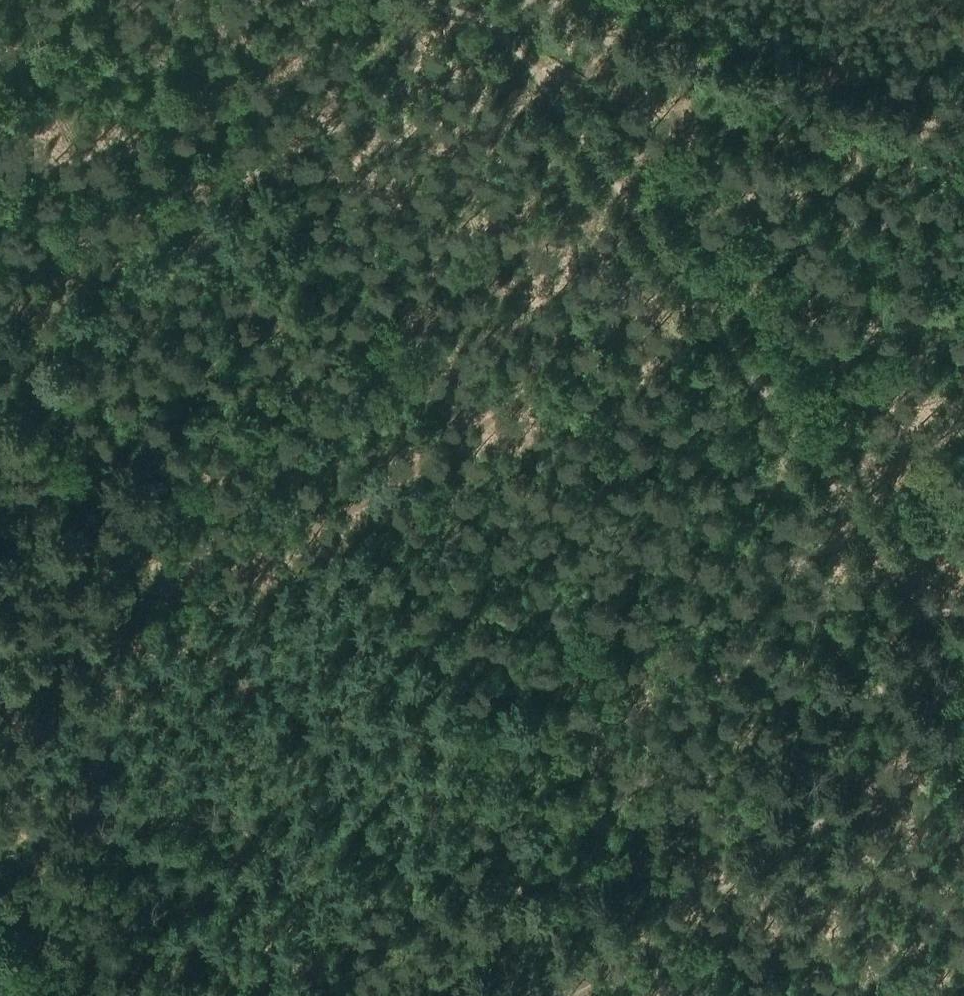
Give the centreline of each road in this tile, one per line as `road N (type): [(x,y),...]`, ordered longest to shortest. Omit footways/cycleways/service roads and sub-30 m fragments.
road 1 (track): [(963,659),(497,21)]
road 2 (track): [(562,0),(0,314)]

